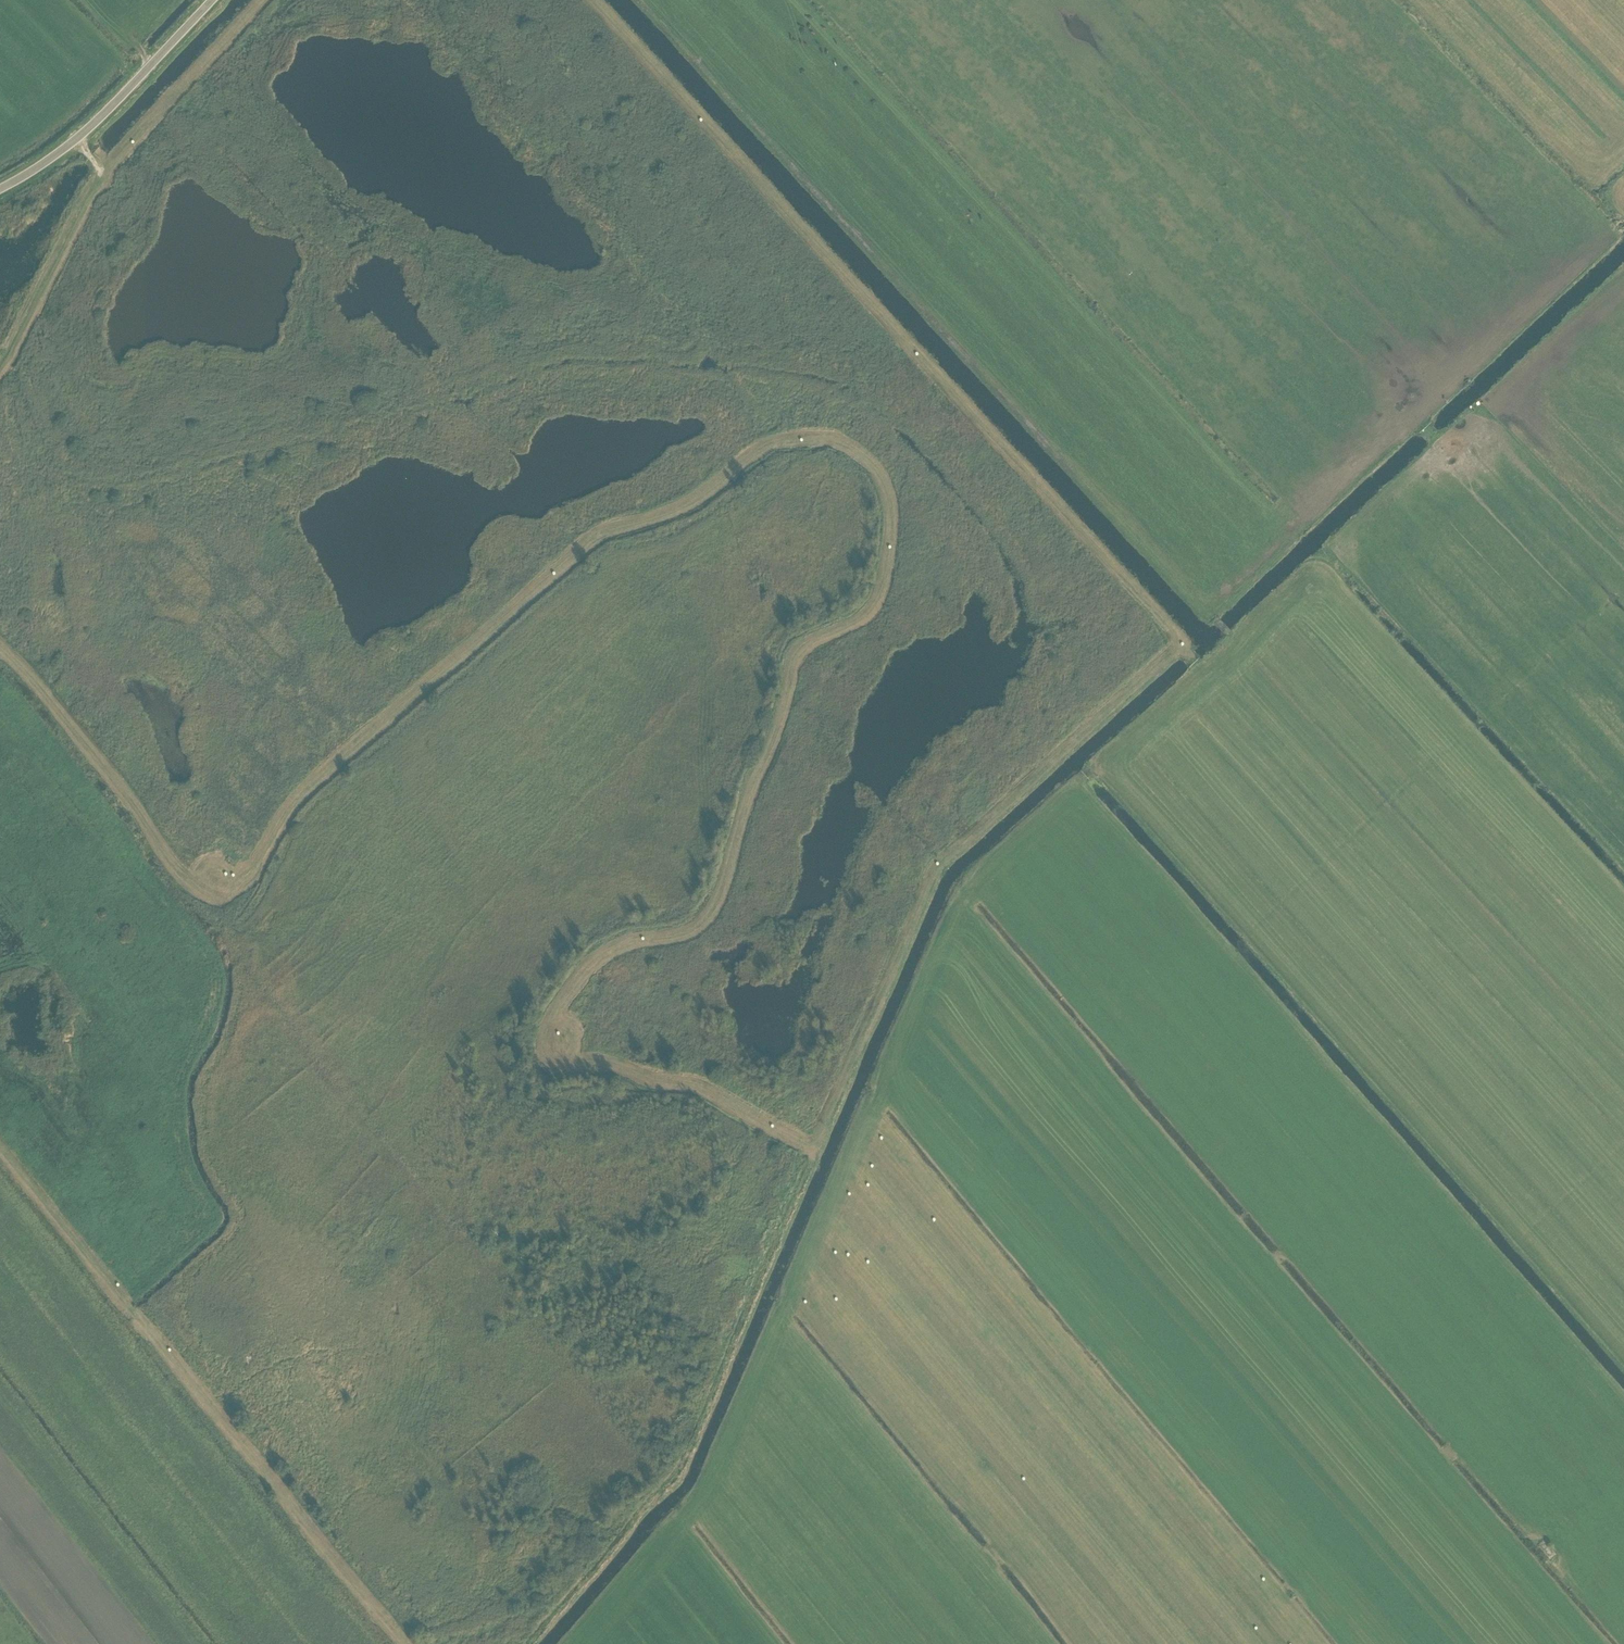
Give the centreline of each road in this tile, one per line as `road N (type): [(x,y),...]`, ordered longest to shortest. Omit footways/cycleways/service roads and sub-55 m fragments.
road 1 (unclassified): [(213,0),(86,131),(0,190)]

